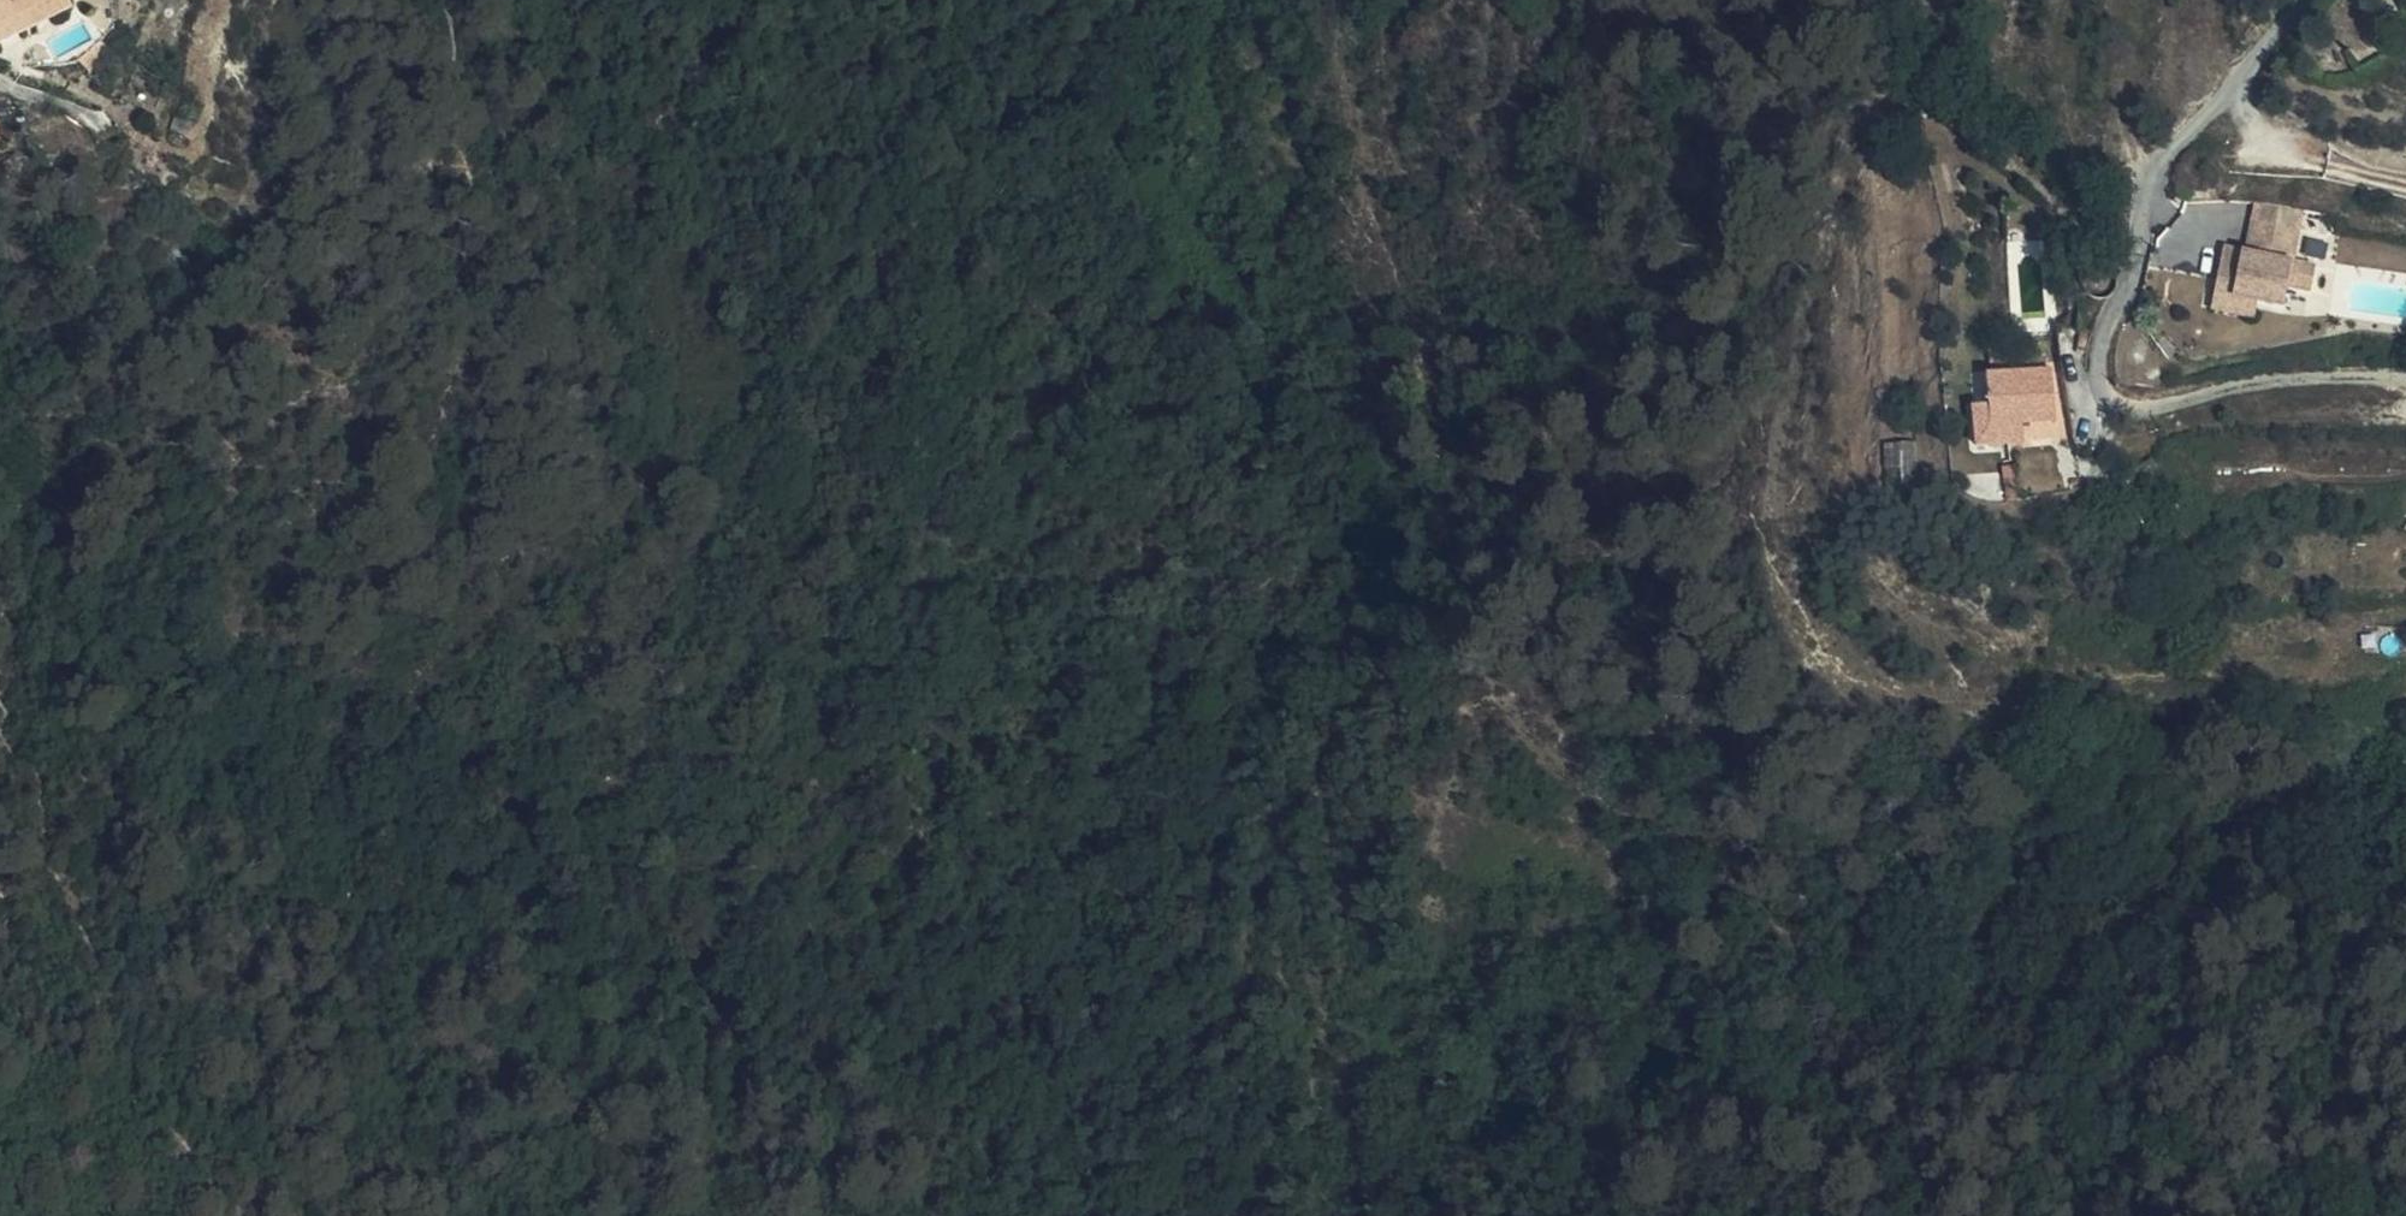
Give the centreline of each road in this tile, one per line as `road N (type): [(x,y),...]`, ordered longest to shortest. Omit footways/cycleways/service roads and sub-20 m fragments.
road 1 (unclassified): [(2405,385),(2304,375),(2145,407),(2120,401),(2105,384),(2109,333),(2138,273),(2156,174),(2311,0)]

